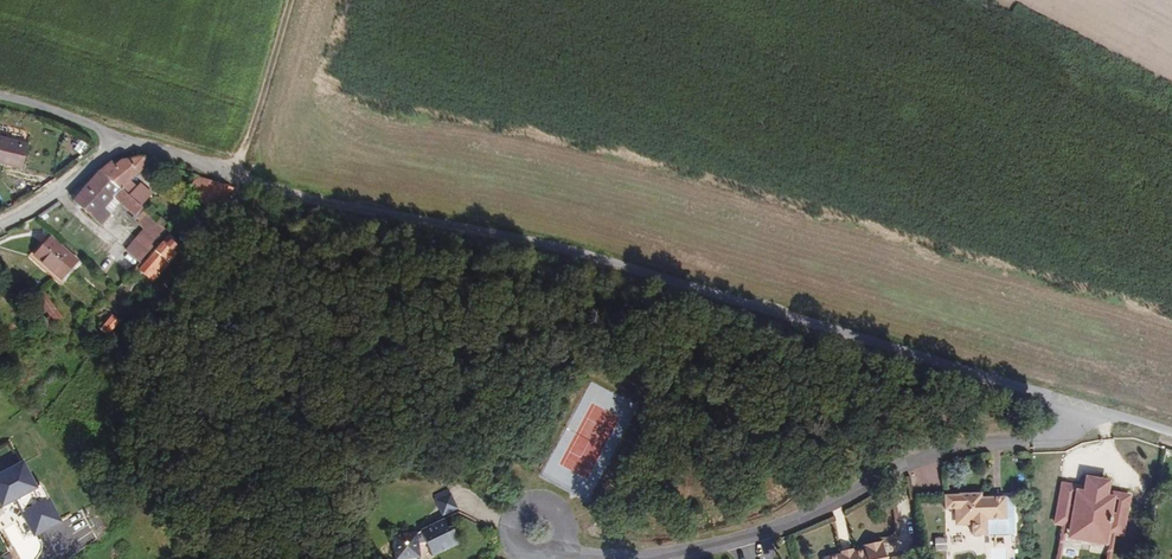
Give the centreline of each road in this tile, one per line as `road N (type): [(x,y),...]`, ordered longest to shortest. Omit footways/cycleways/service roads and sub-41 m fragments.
road 1 (unclassified): [(118,137),(1078,406)]
road 2 (residential): [(559,551),(612,557),(714,547),(816,514),(908,459),(1061,429),(1078,406)]
road 3 (track): [(237,173),(288,0)]
road 4 (residential): [(118,137),(40,201),(0,222)]
road 5 (unclassified): [(0,96),(118,137)]

